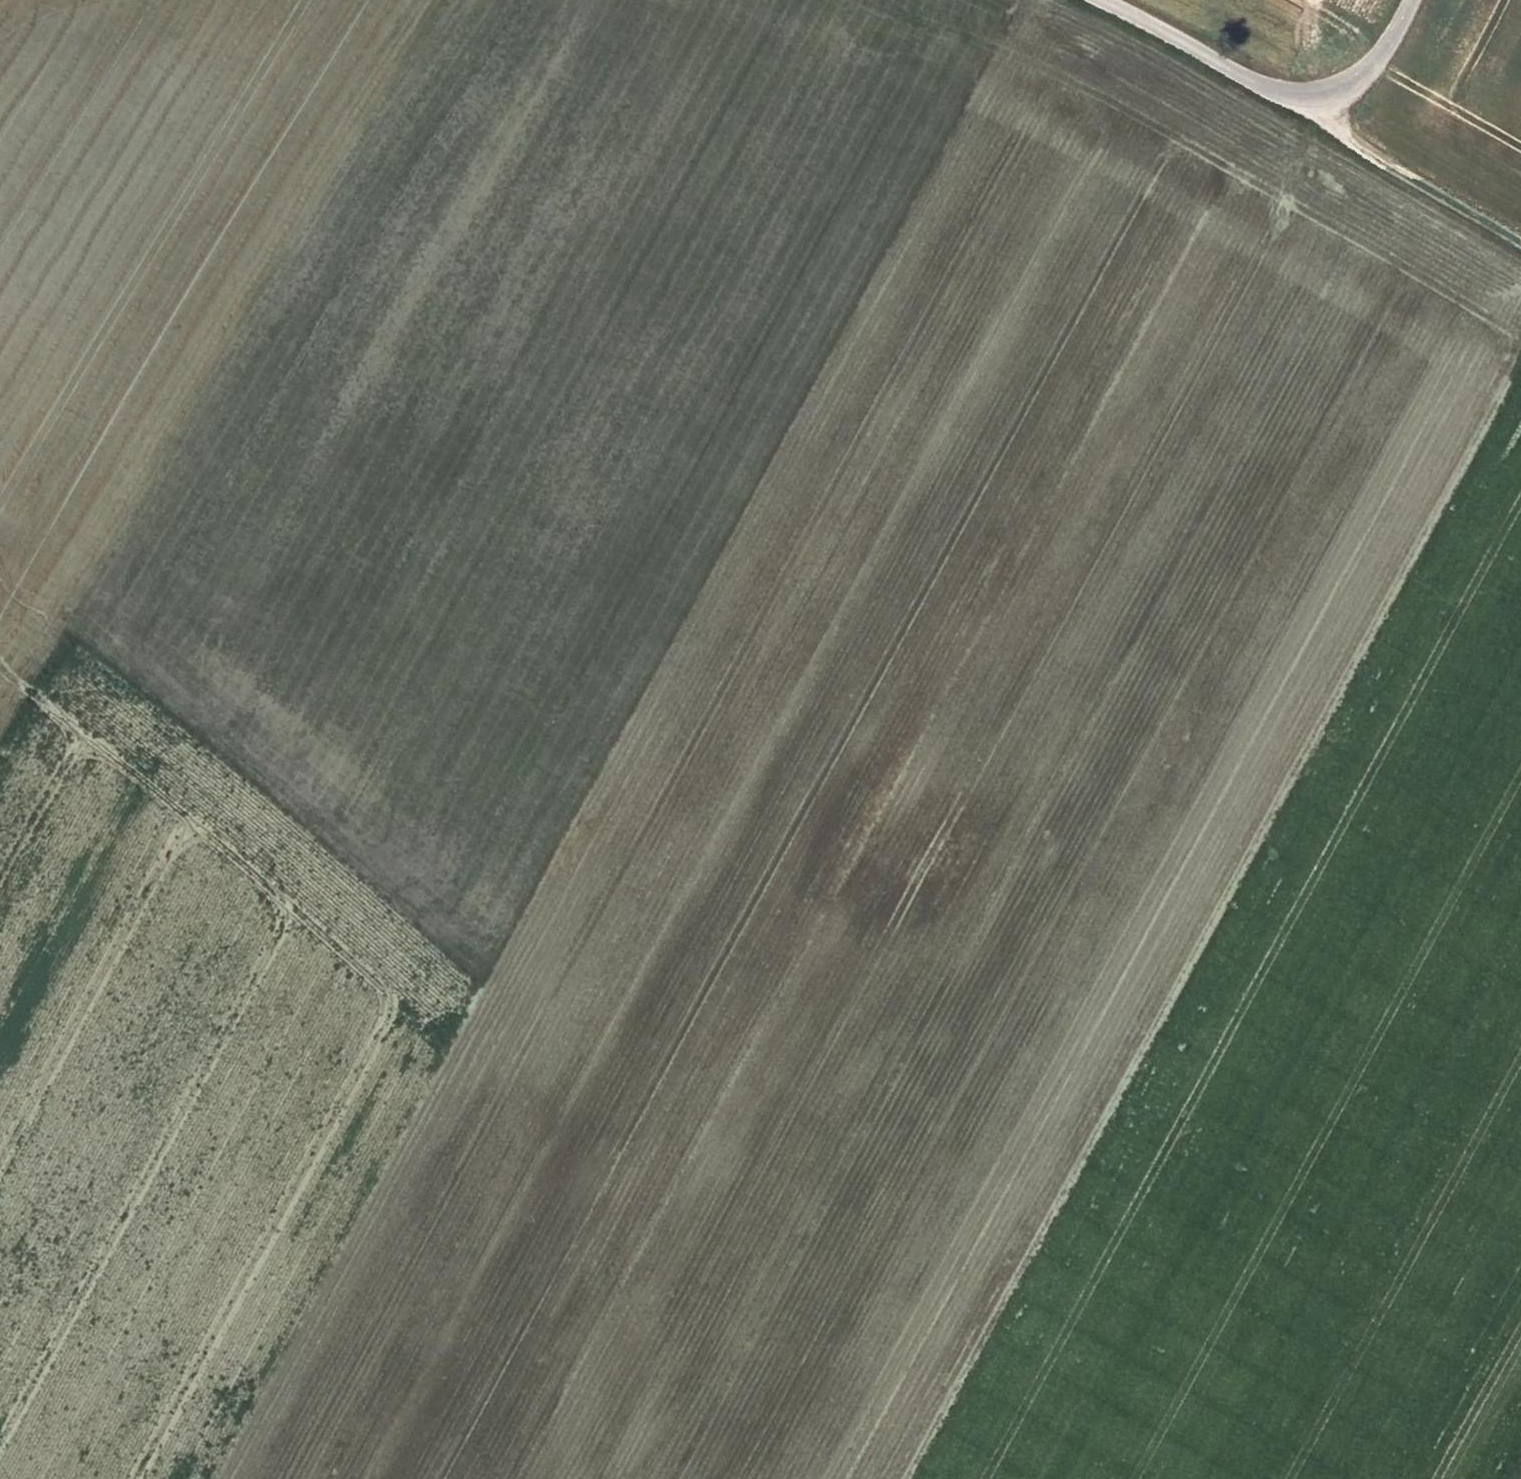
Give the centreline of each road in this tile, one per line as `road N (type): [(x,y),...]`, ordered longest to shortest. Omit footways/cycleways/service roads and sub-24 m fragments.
road 1 (tertiary): [(1412,0),(1390,45),(1335,90),(1255,83),(1097,0)]
road 2 (track): [(1290,84),(1520,233)]

